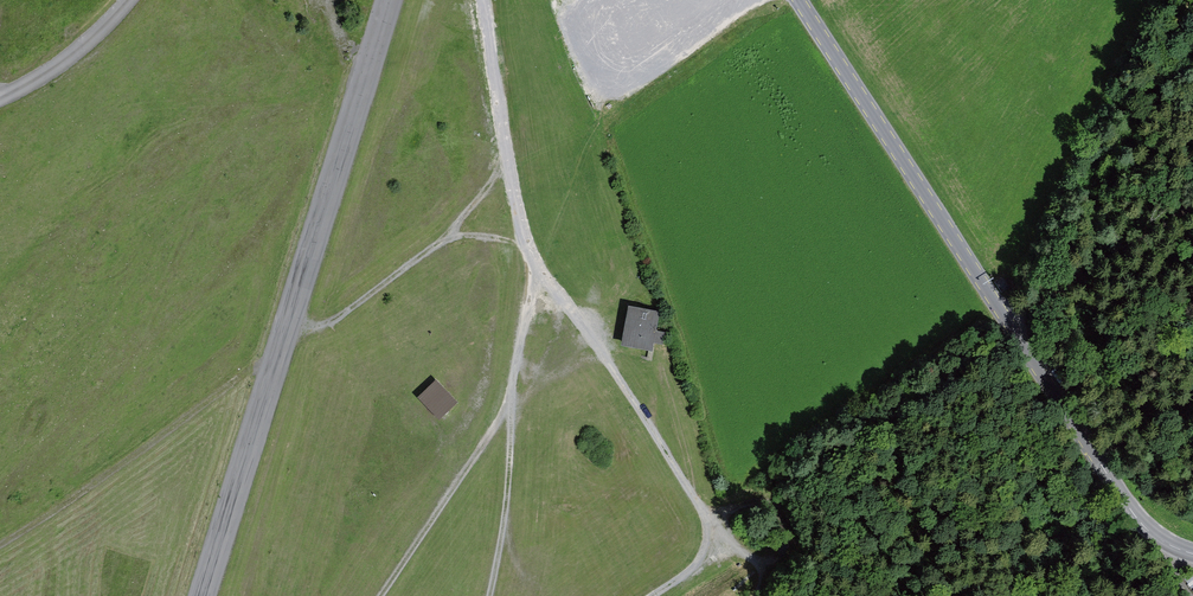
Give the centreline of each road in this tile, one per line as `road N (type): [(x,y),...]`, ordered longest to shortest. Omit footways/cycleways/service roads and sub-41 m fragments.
road 1 (track): [(753,595),(755,568),(690,495),(531,250),(513,193),(481,0)]
road 2 (tertiary): [(1167,544),(1132,512),(798,0)]
road 3 (track): [(507,152),(493,184),(451,236),(396,279),(0,543)]
road 4 (unclassified): [(386,0),(203,595)]
road 5 (track): [(380,595),(511,403),(531,250)]
road 6 (track): [(1192,218),(1022,344)]
road 7 (track): [(490,595),(511,463),(511,403)]
road 8 (track): [(0,96),(93,35),(126,0)]
road 9 (track): [(663,366),(690,495)]

